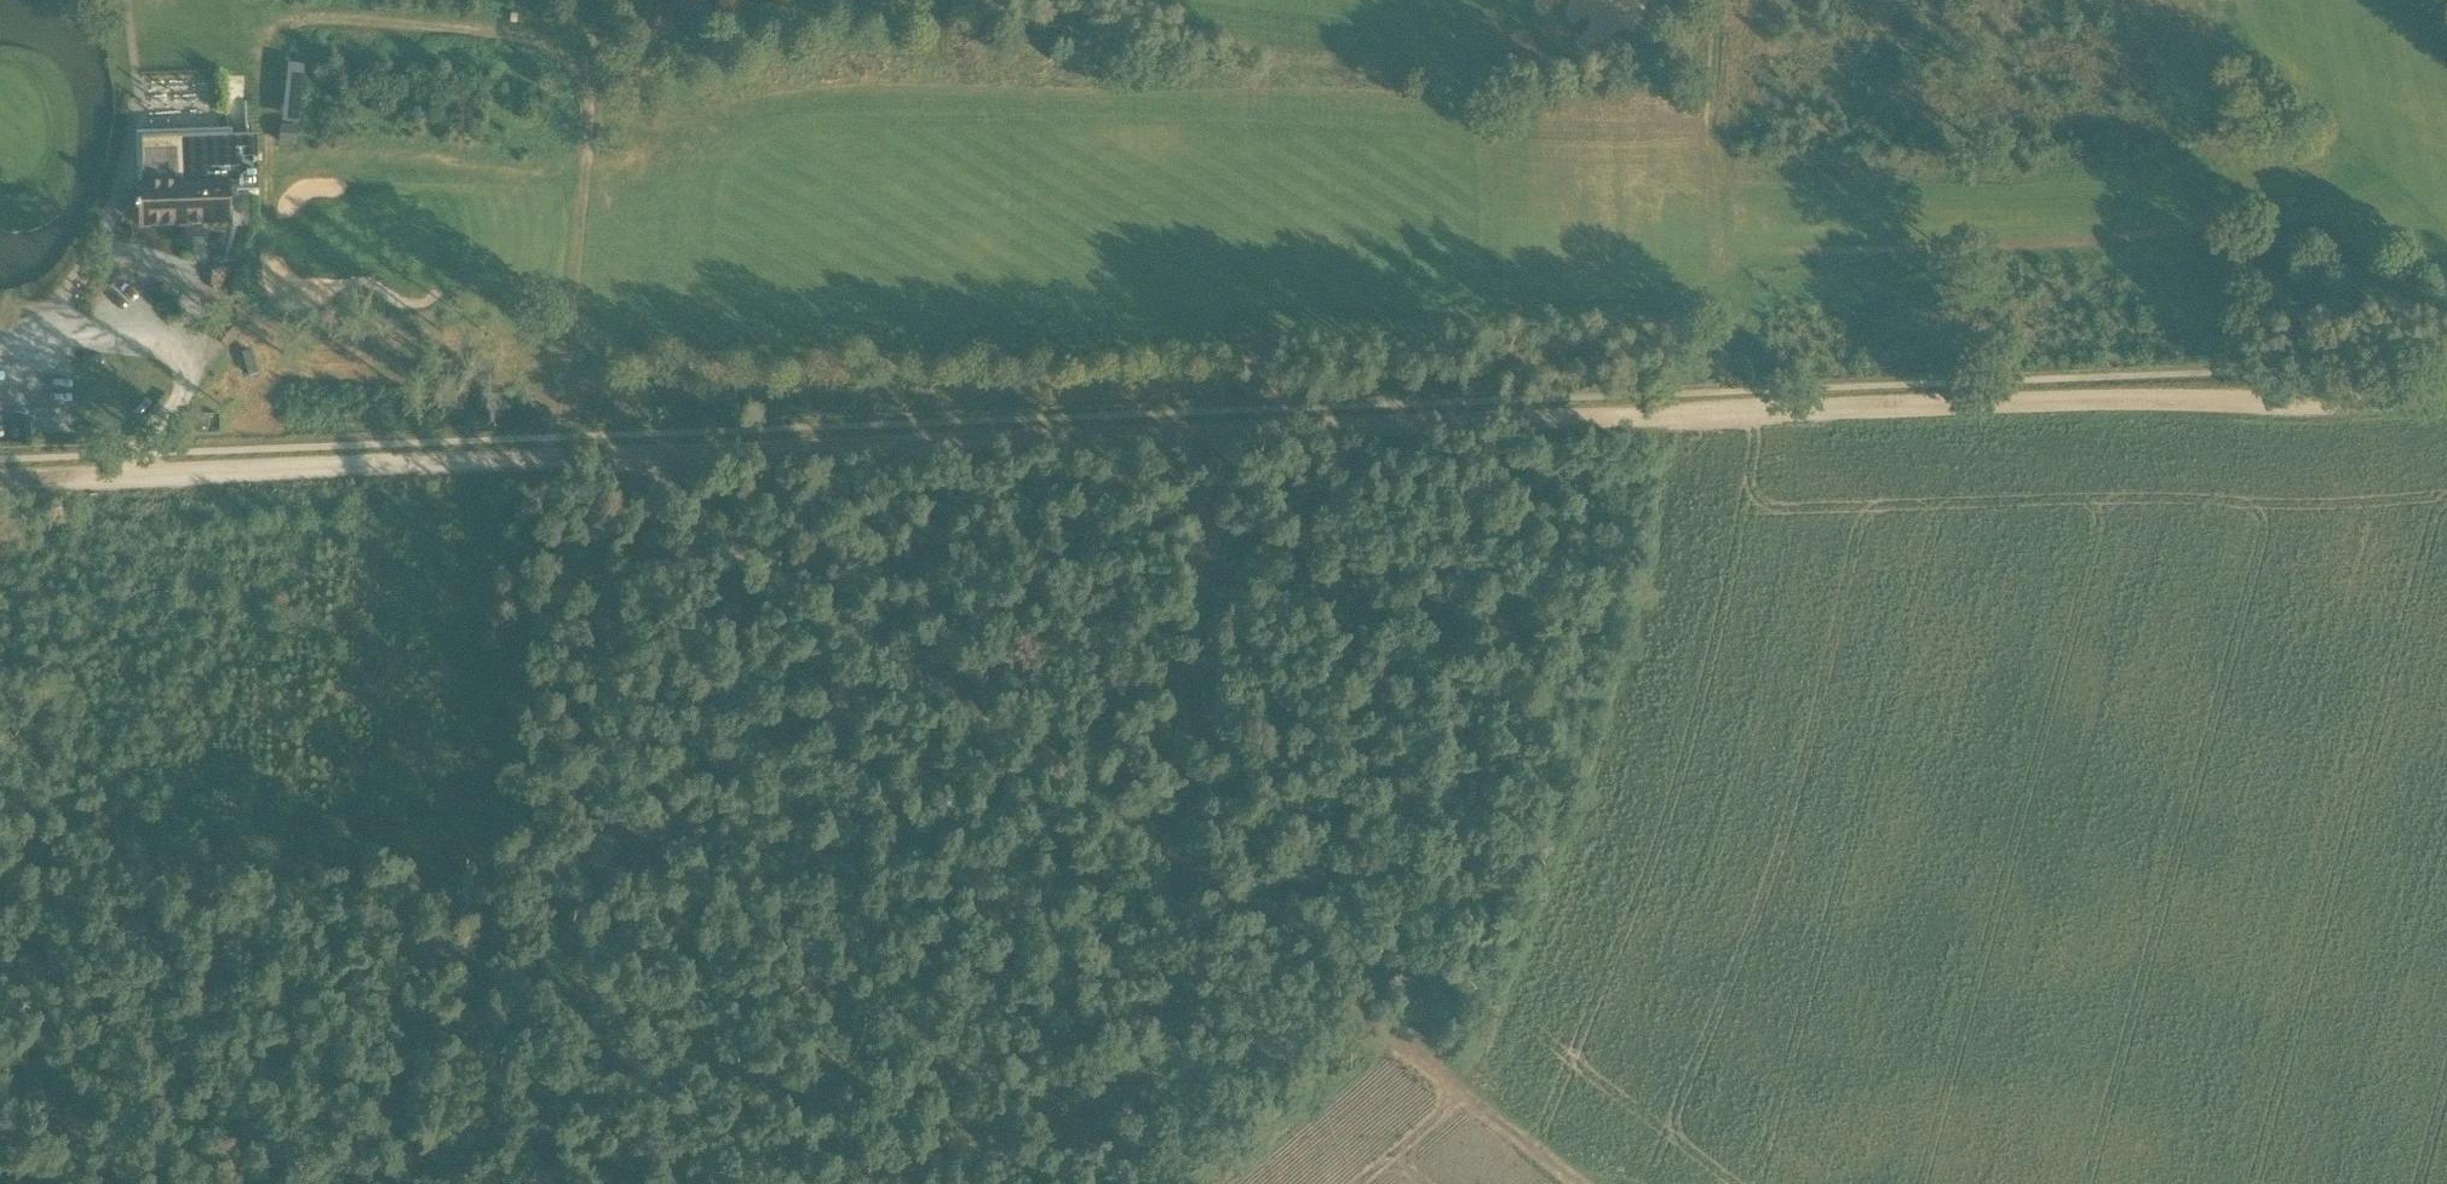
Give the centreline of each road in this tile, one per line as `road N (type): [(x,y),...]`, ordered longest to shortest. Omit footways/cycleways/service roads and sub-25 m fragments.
road 1 (track): [(0,482),(2446,390)]

